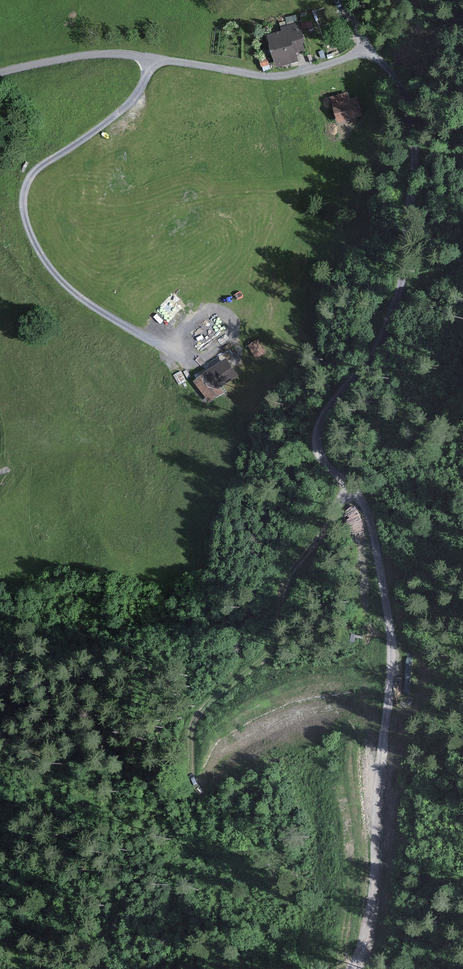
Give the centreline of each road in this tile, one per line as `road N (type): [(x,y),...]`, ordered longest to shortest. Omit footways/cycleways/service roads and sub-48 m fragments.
road 1 (track): [(351,968),(372,889),(390,643),(361,502),(317,438),(328,409),(376,354),(392,318),(417,190),(413,113),(391,67),(360,49)]
road 2 (residential): [(349,0),(358,54),(306,71),(262,77),(99,53),(0,69)]
road 3 (track): [(348,483),(288,581),(271,646),(195,725),(192,777)]

